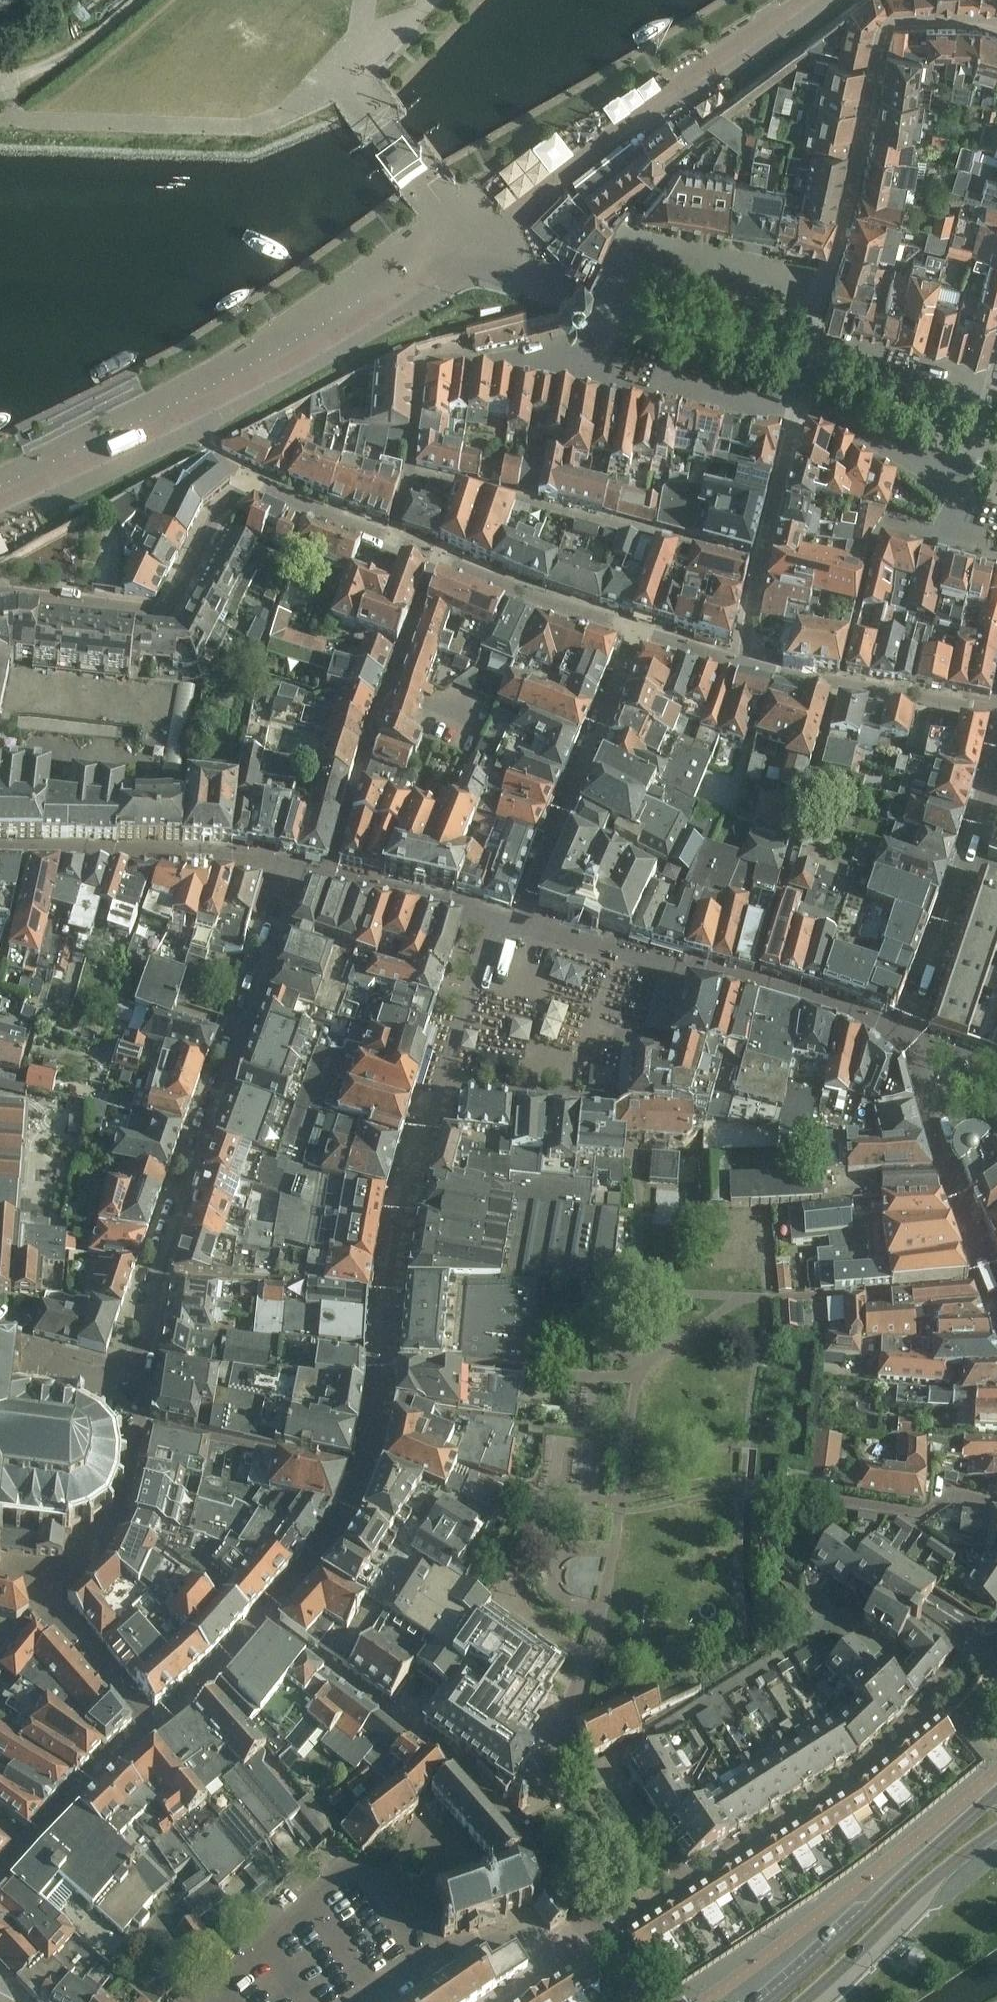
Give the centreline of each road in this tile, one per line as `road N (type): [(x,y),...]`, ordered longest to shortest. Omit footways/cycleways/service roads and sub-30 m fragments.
road 1 (residential): [(0,1327),(83,1377),(118,1376),(143,1354),(159,1267),(300,872)]
road 2 (residential): [(600,1936),(860,1770),(996,1633)]
road 3 (residential): [(600,1936),(503,1805),(459,1763),(317,1658)]
road 4 (residential): [(825,284),(886,34),(976,25),(996,31)]
road 5 (residential): [(761,565),(410,471)]
road 6 (residential): [(330,875),(435,557)]
road 7 (residential): [(250,478),(211,520),(164,610),(0,597)]
road 8 (residential): [(435,557),(739,662)]
road 9 (residential): [(973,445),(940,534),(894,518),(878,529),(839,680)]
road 10 (tertiary): [(996,1794),(772,2001)]
road 11 (residential): [(300,872),(205,855),(0,847)]
road 12 (tertiary): [(799,2001),(996,1832)]
road 13 (residential): [(154,1727),(41,1582),(0,1573)]
road 14 (residential): [(800,380),(604,305)]
road 15 (residential): [(825,284),(630,237)]
road 16 (residential): [(973,445),(800,380)]
road 17 (residential): [(839,680),(996,711)]
road 18 (track): [(132,0),(62,58),(0,82)]
road 19 (residential): [(250,478),(389,541)]
road 20 (residential): [(797,417),(761,565)]
road 21 (residential): [(630,237),(635,214),(674,163),(735,153)]
road 22 (residential): [(572,373),(425,357)]

